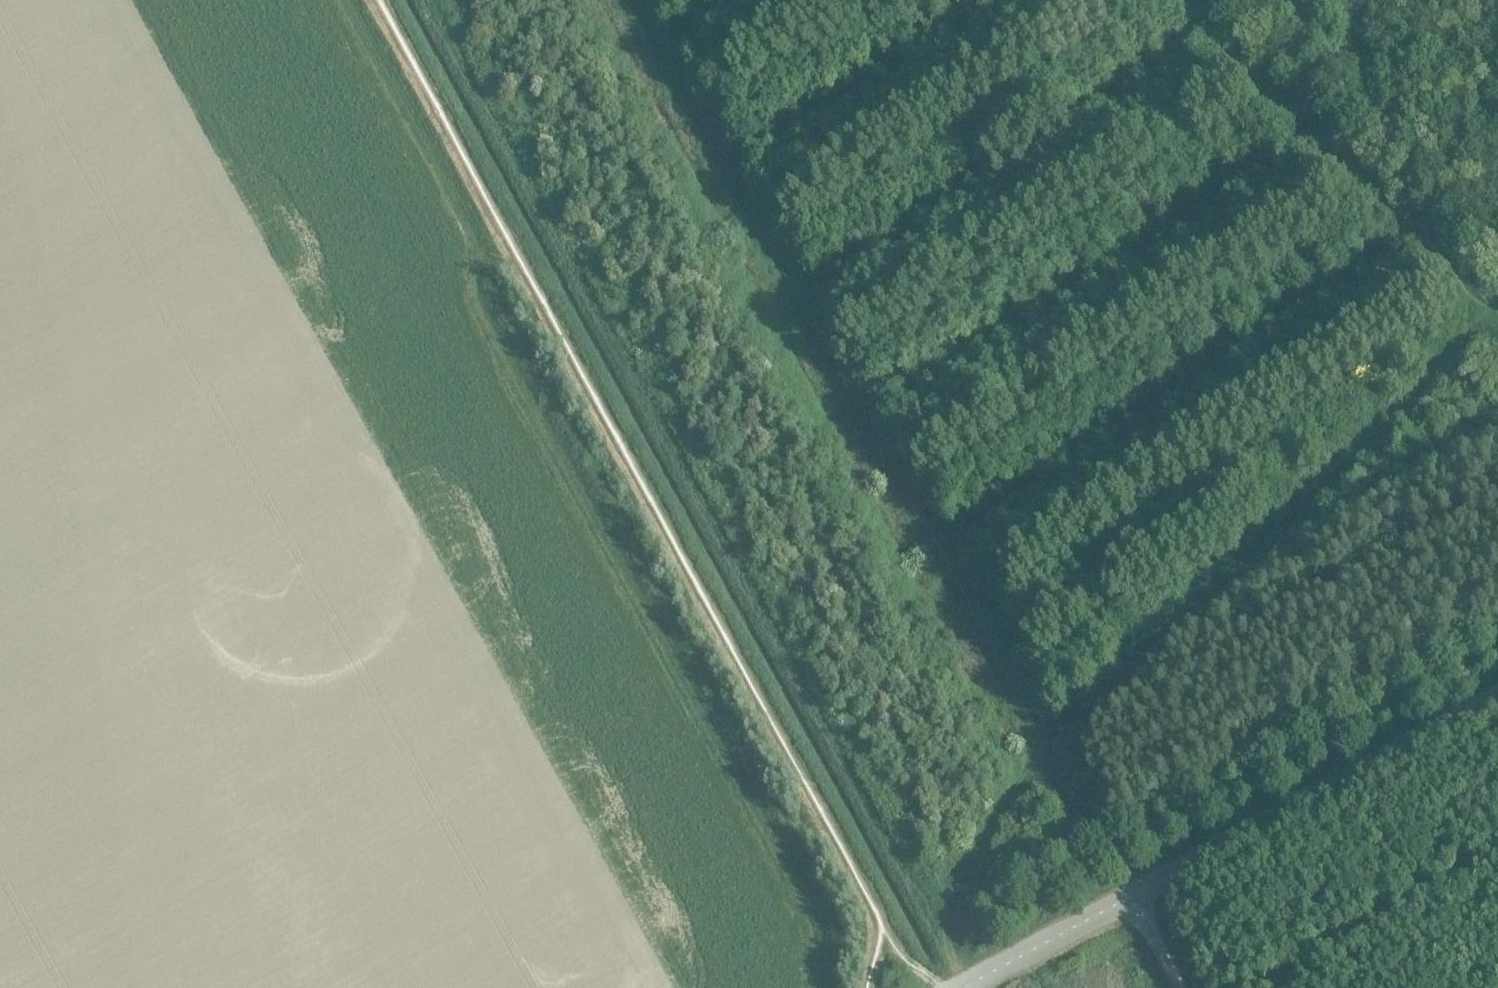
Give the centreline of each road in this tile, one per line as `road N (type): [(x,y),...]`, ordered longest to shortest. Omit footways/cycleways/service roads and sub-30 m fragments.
road 1 (unclassified): [(1497,698),(965,987)]

